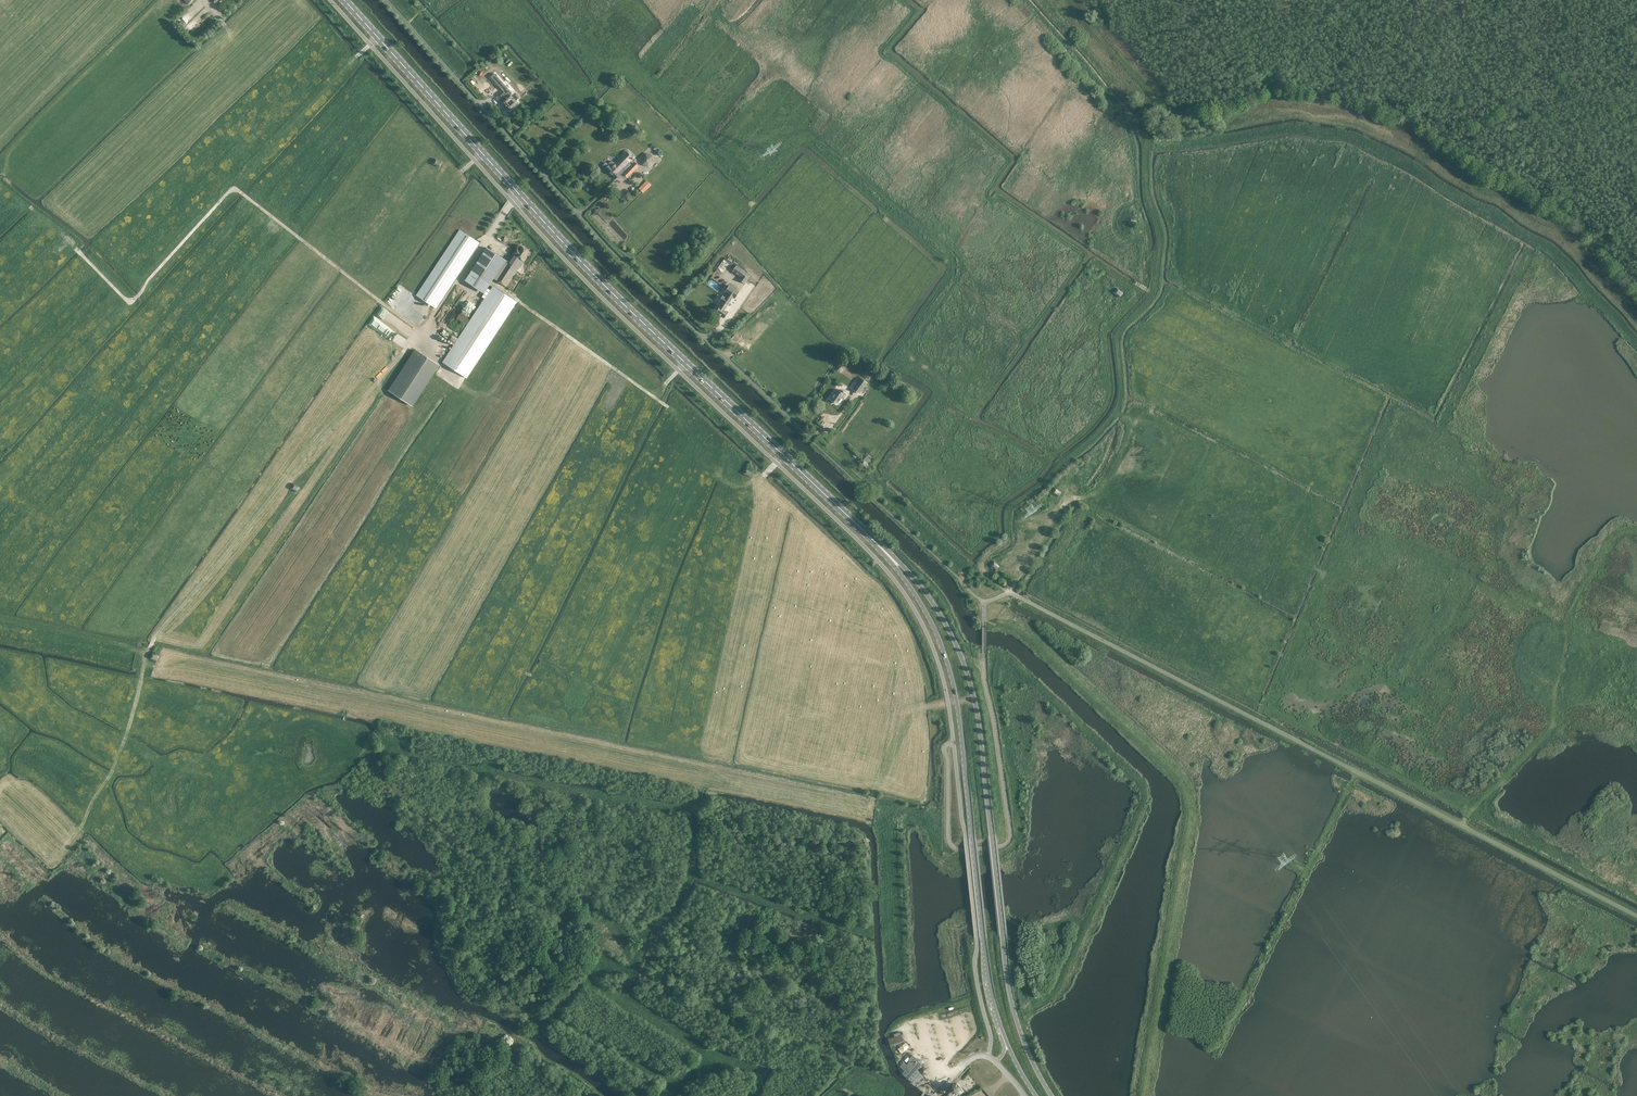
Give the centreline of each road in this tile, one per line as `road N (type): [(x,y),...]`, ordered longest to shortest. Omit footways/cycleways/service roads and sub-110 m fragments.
road 1 (primary): [(856,523),(614,295),(345,0)]
road 2 (primary): [(1052,1095),(1011,995),(979,725),(965,667),(929,598),(856,523)]
road 3 (unclassified): [(811,438),(635,269),(387,0)]
road 4 (track): [(423,332),(303,458),(148,652),(0,621)]
road 5 (primary): [(856,523),(913,591),(949,667),(987,964),(1006,1039)]
road 6 (track): [(1217,1050),(1357,772)]
road 7 (track): [(1153,292),(1119,332),(1116,412),(1009,509),(1008,526)]
road 8 (track): [(459,280),(485,297),(494,284),(669,407)]
road 9 (track): [(221,203),(236,186),(423,332)]
road 10 (track): [(148,652),(119,760),(79,831)]
road 11 (track): [(1146,132),(1160,253),(1153,292),(1139,284)]
road 12 (track): [(1552,728),(1462,825)]

